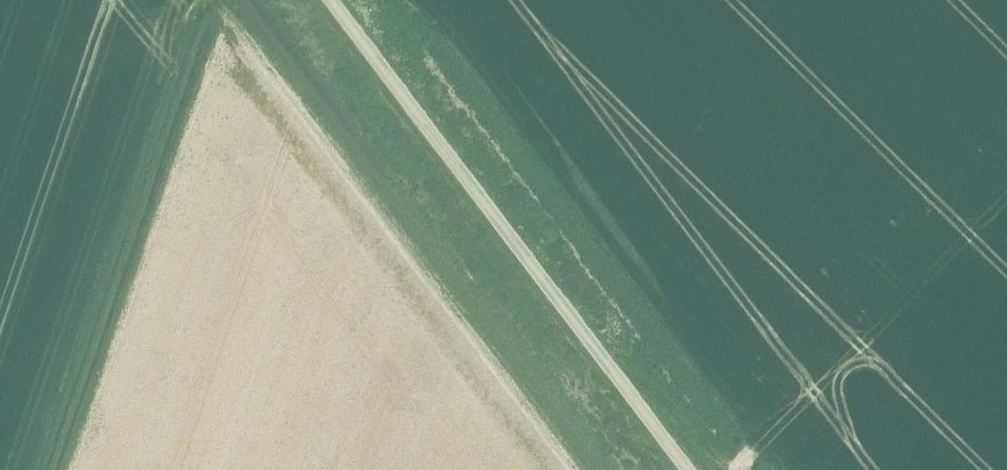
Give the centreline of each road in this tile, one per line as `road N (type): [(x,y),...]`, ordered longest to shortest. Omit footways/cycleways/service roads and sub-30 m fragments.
road 1 (unclassified): [(689,469),(331,0)]

